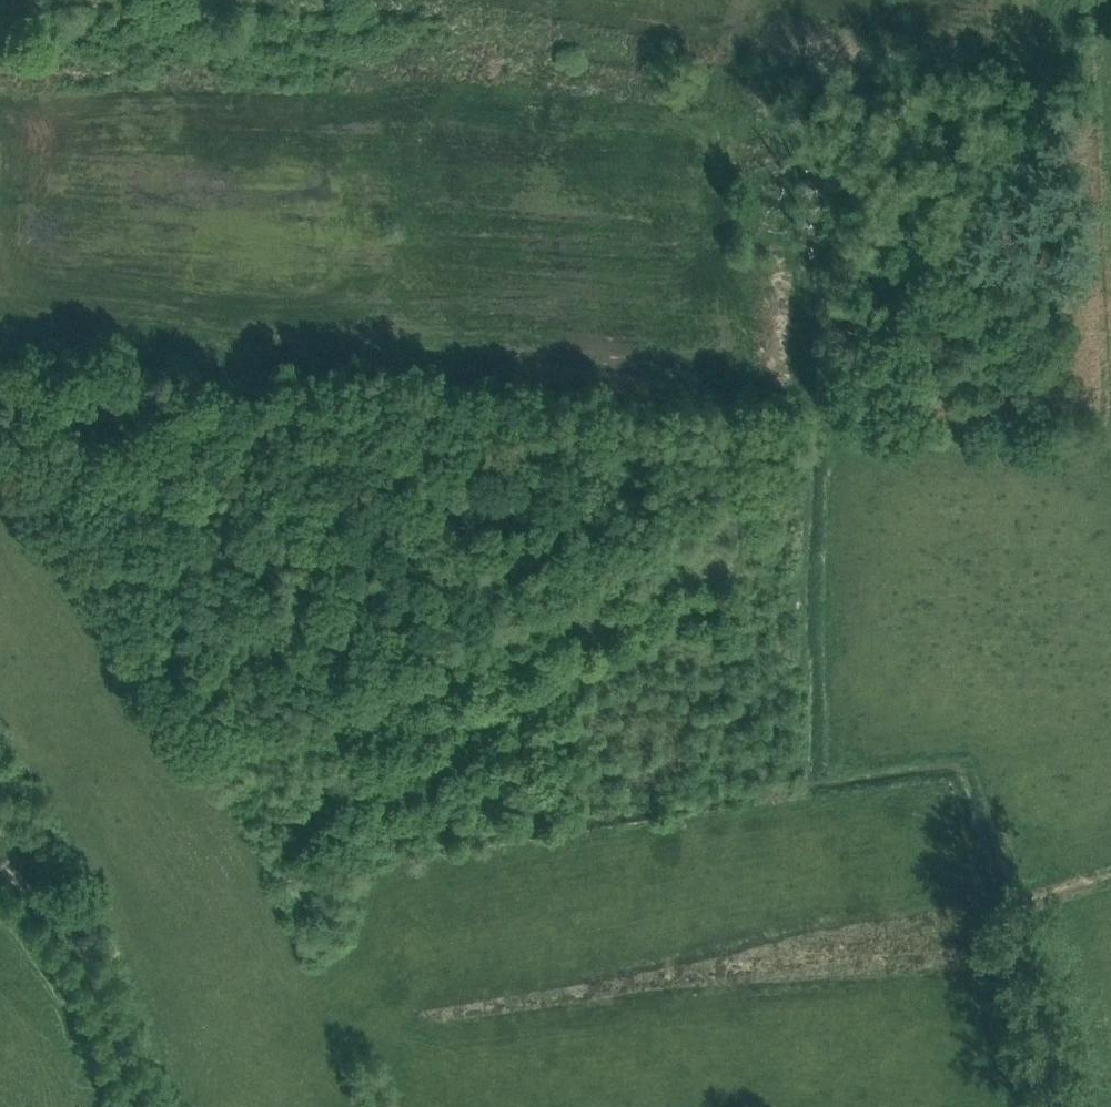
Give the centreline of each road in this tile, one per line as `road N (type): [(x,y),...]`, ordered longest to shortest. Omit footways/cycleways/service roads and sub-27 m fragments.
road 1 (track): [(0,872),(40,901),(86,956),(144,1106)]

